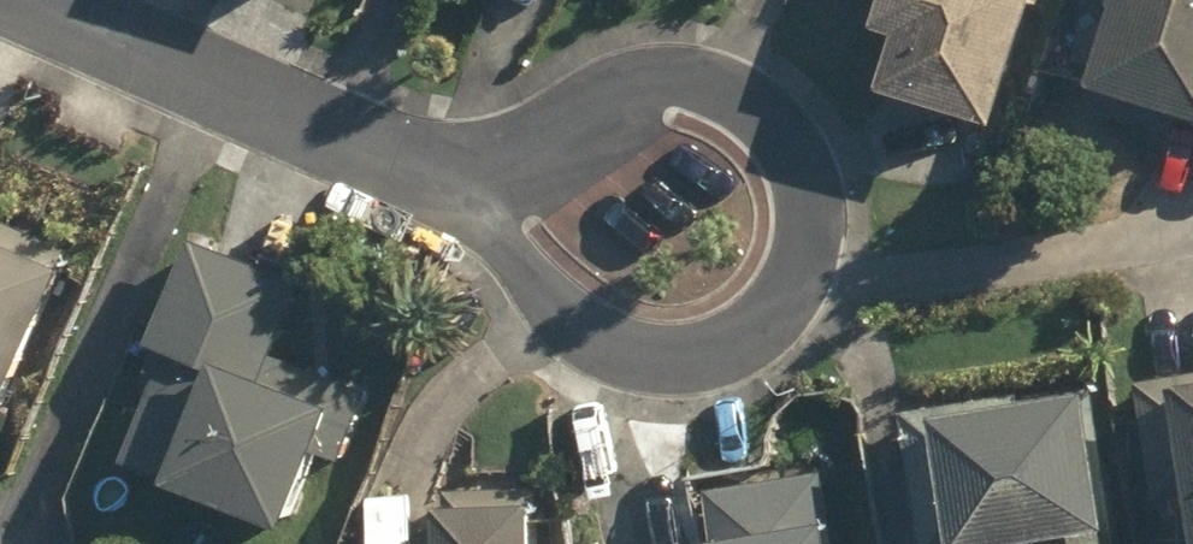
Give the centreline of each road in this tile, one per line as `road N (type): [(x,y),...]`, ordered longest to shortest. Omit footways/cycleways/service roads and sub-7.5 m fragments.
road 1 (residential): [(395,162),(512,150),(610,96),(659,83),(707,86),(741,100),(779,133),(804,181),(807,245),(786,297),(741,338),(691,356),(631,351),(582,324),(539,293),(500,243)]
road 2 (residential): [(21,0),(395,162)]
road 3 (residential): [(500,243),(395,162)]

